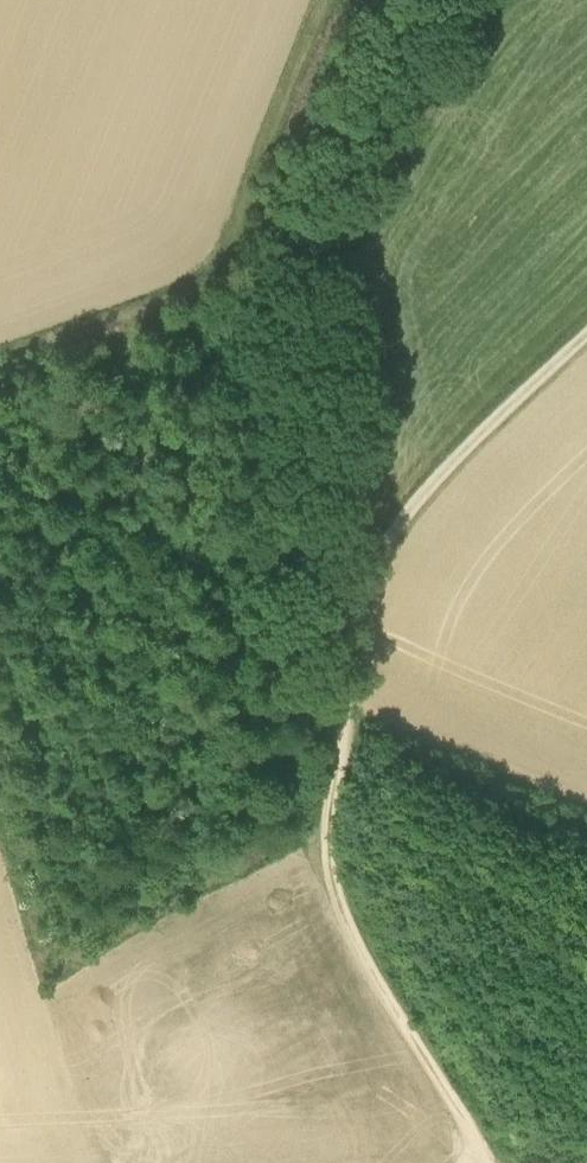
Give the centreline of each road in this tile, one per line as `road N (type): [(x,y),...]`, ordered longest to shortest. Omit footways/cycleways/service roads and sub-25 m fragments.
road 1 (track): [(485,1162),(339,902),(329,814),(340,708)]
road 2 (track): [(340,708),(359,607),(401,521),(586,334)]
road 3 (track): [(0,523),(265,683),(340,708)]

